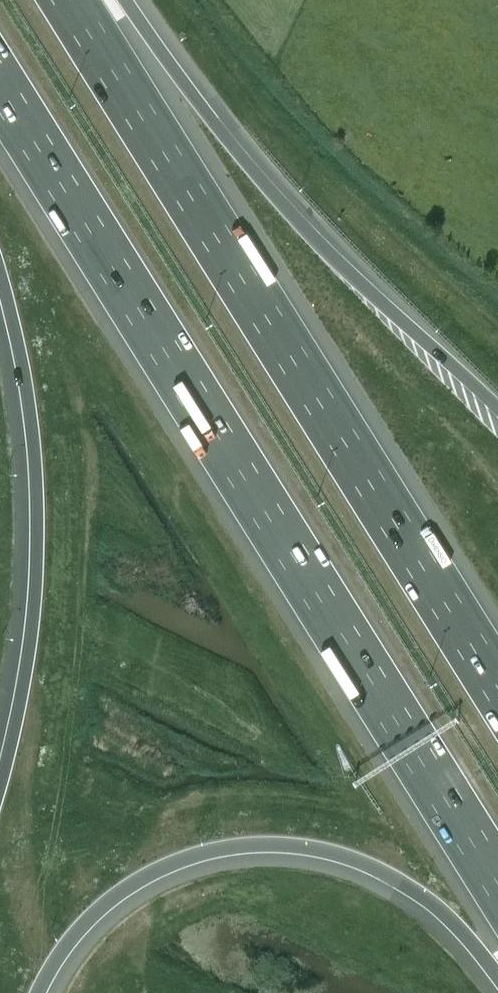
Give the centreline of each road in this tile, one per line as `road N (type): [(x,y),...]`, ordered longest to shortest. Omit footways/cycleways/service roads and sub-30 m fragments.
road 1 (motorway): [(0,88),(497,883)]
road 2 (motorway): [(497,687),(67,0)]
road 3 (motorway): [(40,992),(79,931),(134,885),(192,857),(265,845),(328,853),(388,876),(447,917),(497,976)]
road 4 (motorway): [(497,412),(345,273),(126,0)]
road 5 (motorway): [(0,274),(25,380),(38,514),(30,648),(0,784)]

